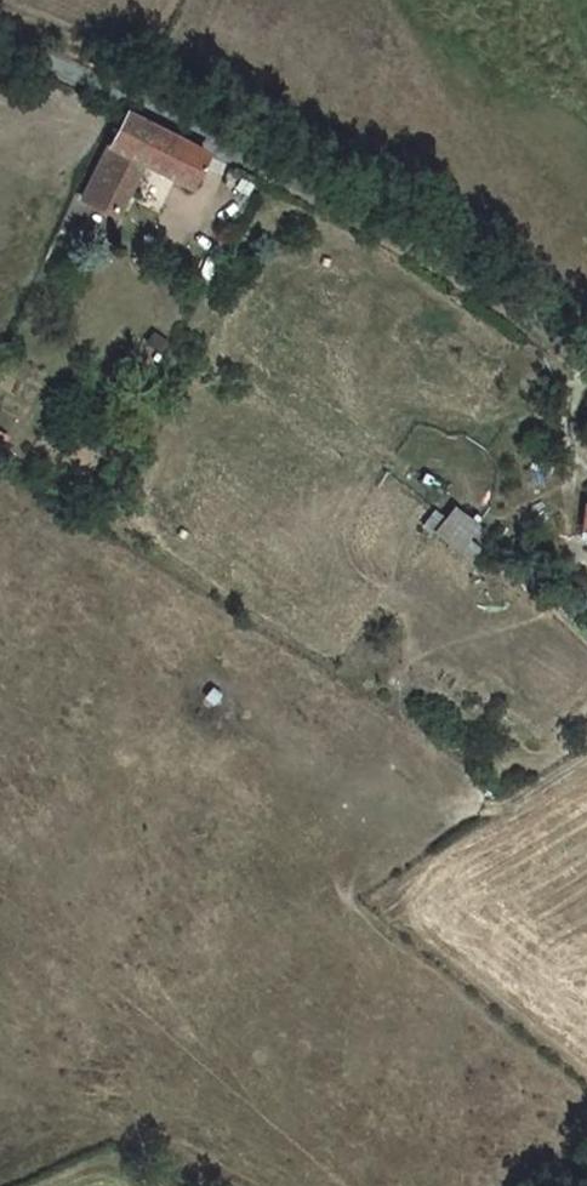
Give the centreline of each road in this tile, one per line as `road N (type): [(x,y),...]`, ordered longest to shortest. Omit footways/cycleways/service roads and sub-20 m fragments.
road 1 (residential): [(0,81),(304,226),(586,407)]

